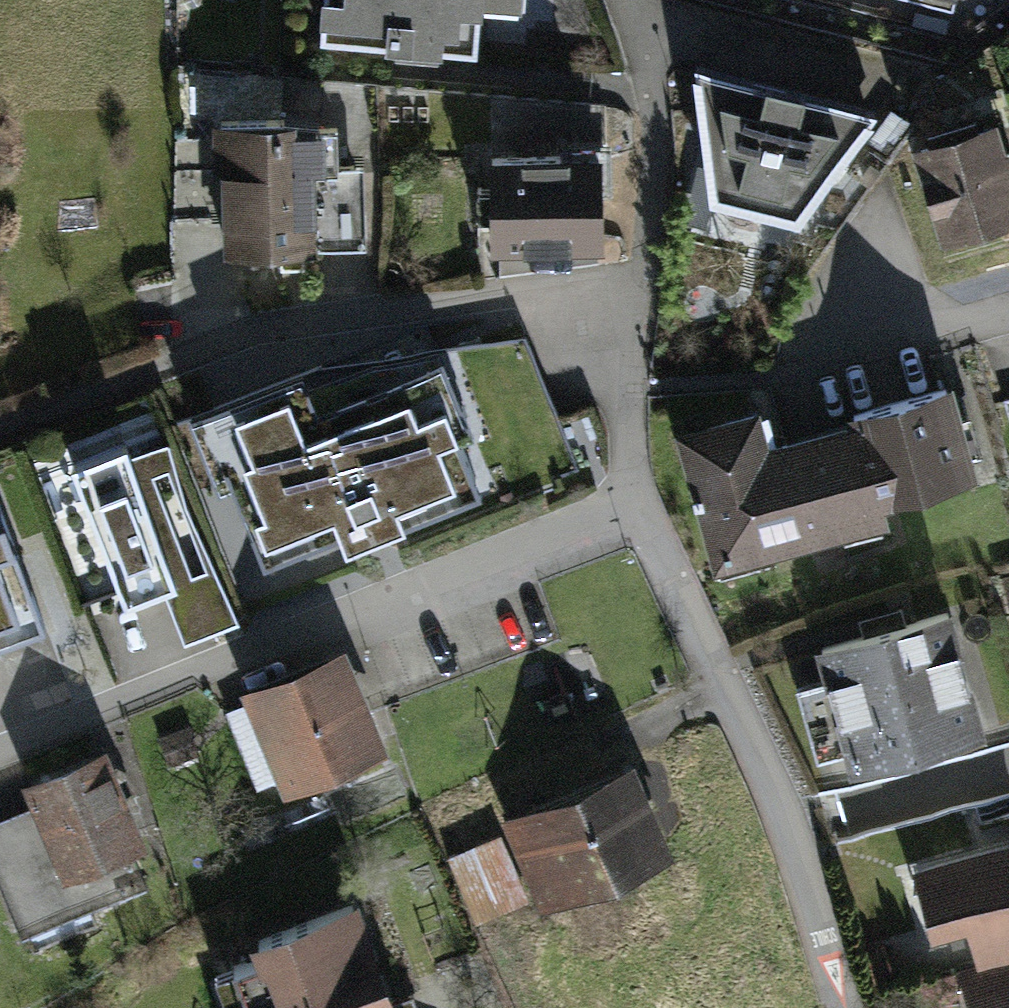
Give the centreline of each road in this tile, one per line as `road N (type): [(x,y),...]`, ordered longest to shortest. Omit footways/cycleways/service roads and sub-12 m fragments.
road 1 (residential): [(0,739),(636,464),(819,887),(848,1007)]
road 2 (residential): [(1008,298),(802,356)]

